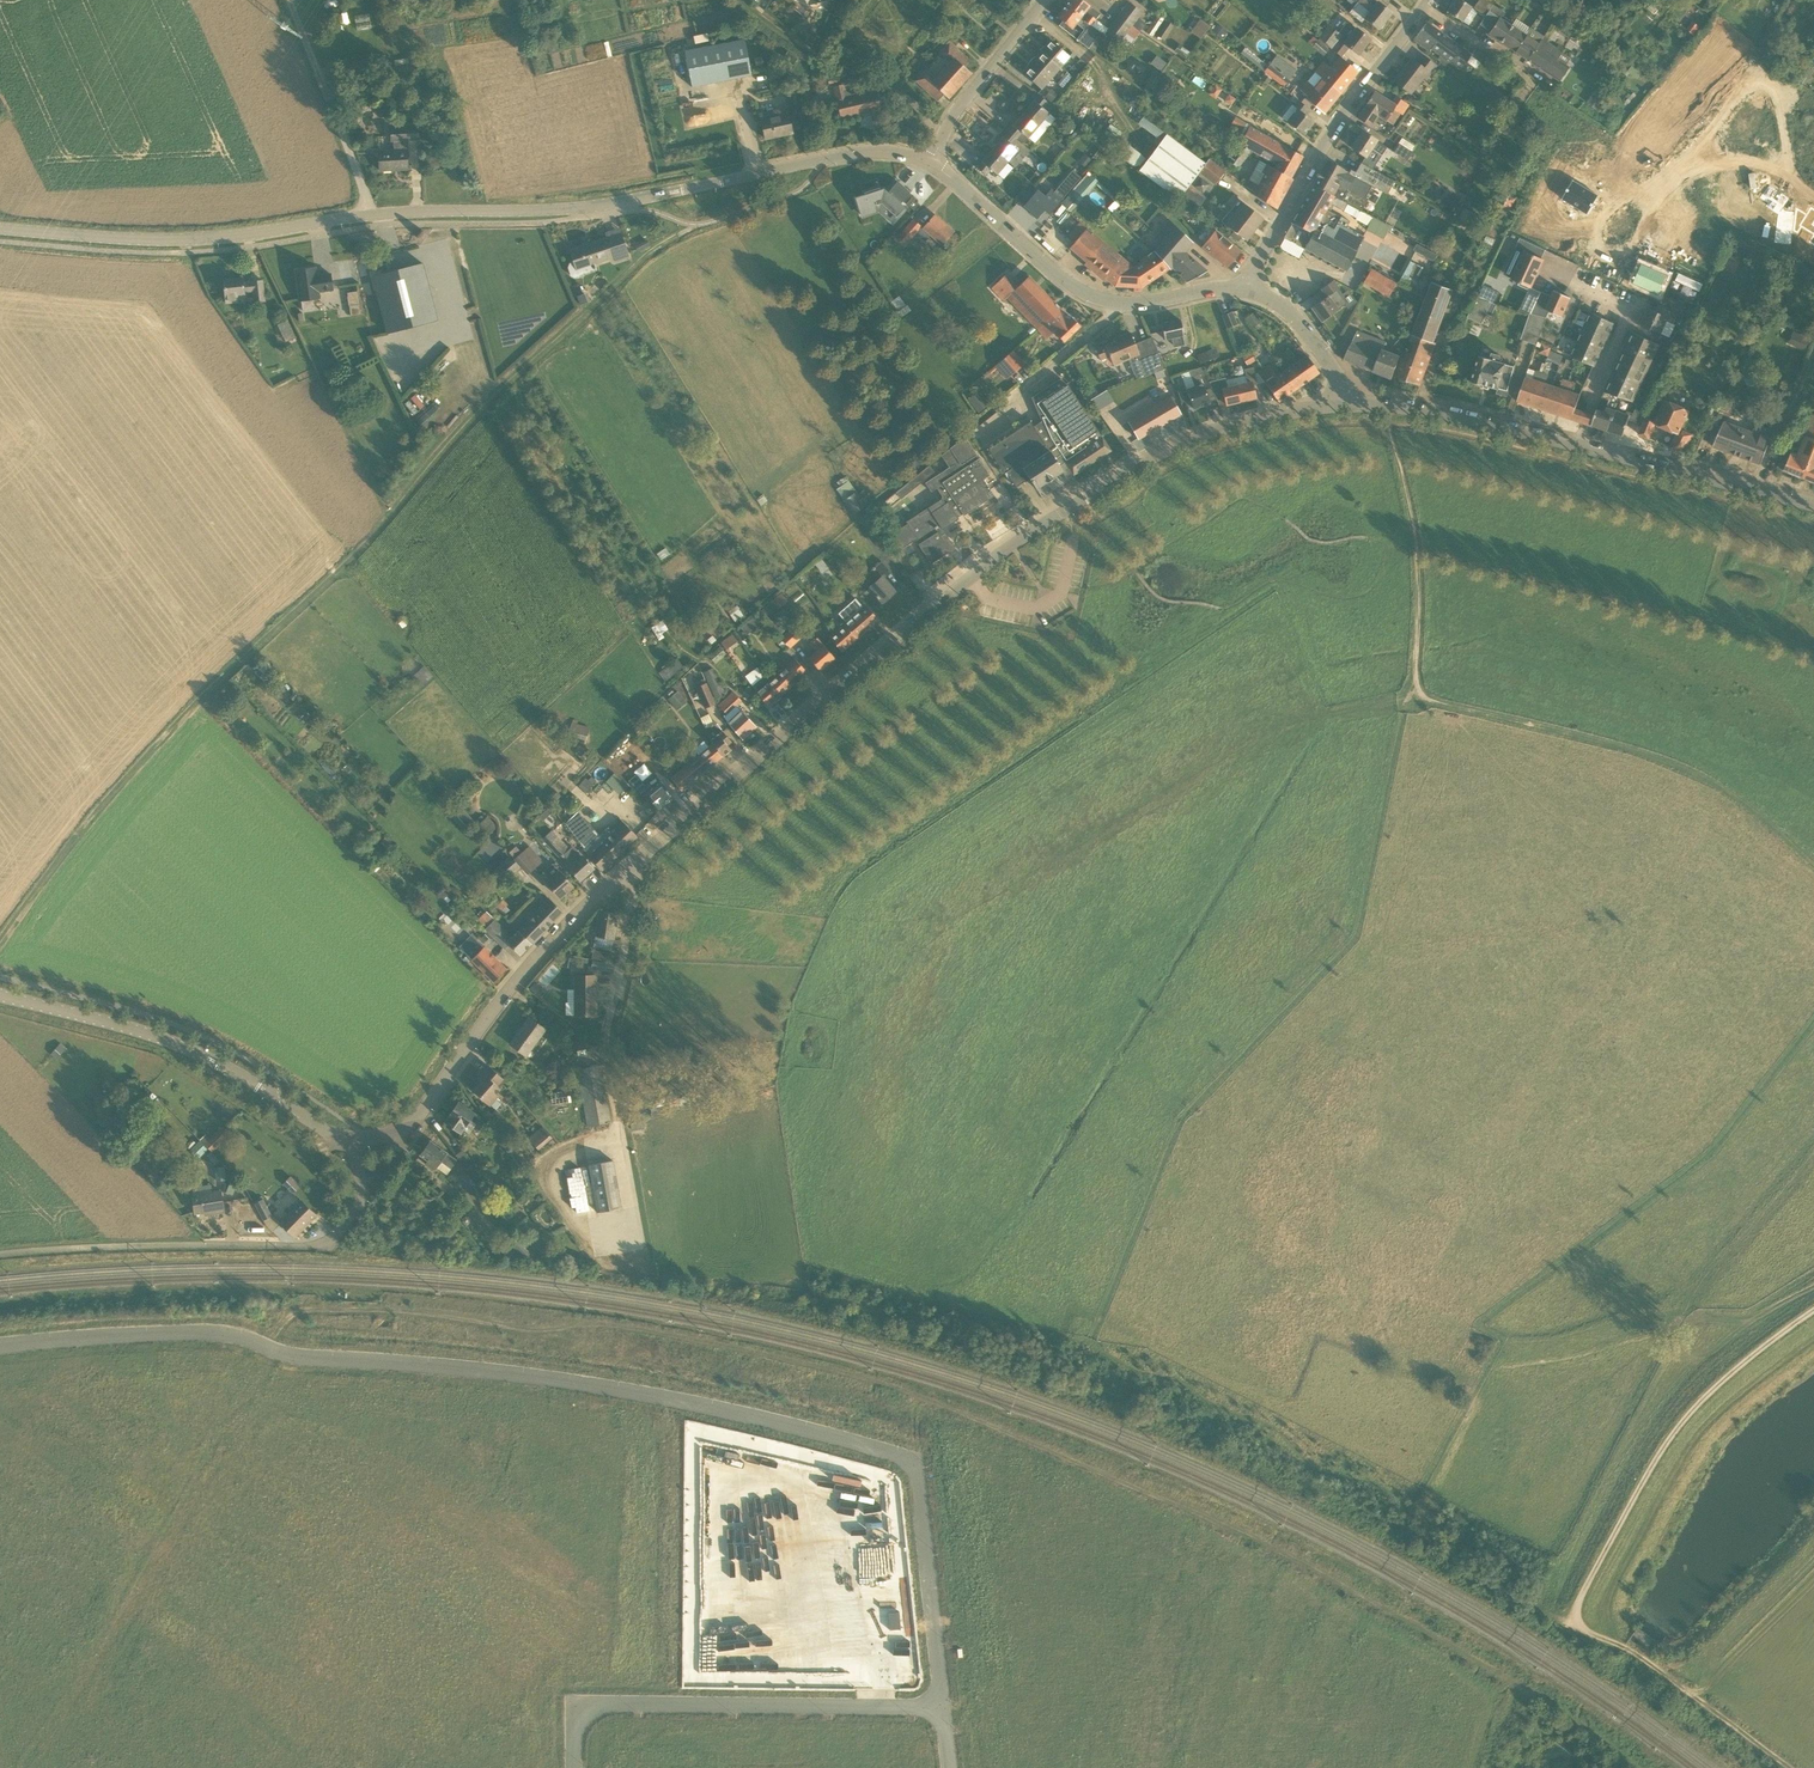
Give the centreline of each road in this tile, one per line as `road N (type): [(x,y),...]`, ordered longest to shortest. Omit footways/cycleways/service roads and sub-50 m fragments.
road 1 (track): [(273,1349),(292,1315),(376,1309),(543,1334),(609,1324),(875,1380),(1331,1580),(1527,1688),(1639,1767)]
road 2 (unclassified): [(356,1142),(401,1131),(422,1116),(466,1048),(579,912),(1012,544),(1208,435),(1341,406)]
road 3 (unclassified): [(945,1710),(917,1487),(897,1457),(753,1415),(614,1386),(442,1365),(304,1358),(236,1336),(70,1336),(0,1346)]
road 4 (track): [(0,939),(196,701),(388,519),(533,360),(650,253),(696,225)]
road 5 (tertiary): [(0,228),(230,239),(371,214),(595,206),(861,152),(929,162)]
road 6 (track): [(1790,1767),(1630,1650),(1567,1622),(1682,1425),(1723,1380),(1813,1310)]
road 7 (track): [(1416,548),(1415,675),(1425,699),(1654,757),(1747,804),(1813,862)]
road 8 (unclassified): [(1813,500),(1420,406),(1341,406)]
road 9 (unclassified): [(0,1255),(329,1242),(361,1203),(356,1142)]
road 10 (unclassified): [(573,1767),(574,1735),(598,1706),(945,1710)]
road 11 (tertiary): [(1248,289),(1153,302),(1084,293),(929,162)]
road 12 (tertiary): [(1248,289),(1320,151),(1429,0)]
road 13 (track): [(998,406),(739,624)]
road 14 (unclassified): [(237,1072),(116,1022),(0,996)]
road 15 (track): [(741,0),(815,58),(901,91),(941,136)]
road 16 (track): [(371,214),(289,0)]
road 17 (unclassified): [(929,162),(961,102),(1042,0)]
road 18 (residential): [(1787,173),(1785,127),(1747,97),(1736,98),(1698,150),(1697,167)]
road 19 (unclassified): [(1341,406),(1327,358),(1290,312),(1248,289)]
road 20 (track): [(1416,548),(1387,404)]
road 21 (unclassified): [(237,1072),(323,1131),(356,1142)]
road 22 (residential): [(1654,188),(1604,213),(1594,229),(1599,252),(1618,257),(1628,249)]

